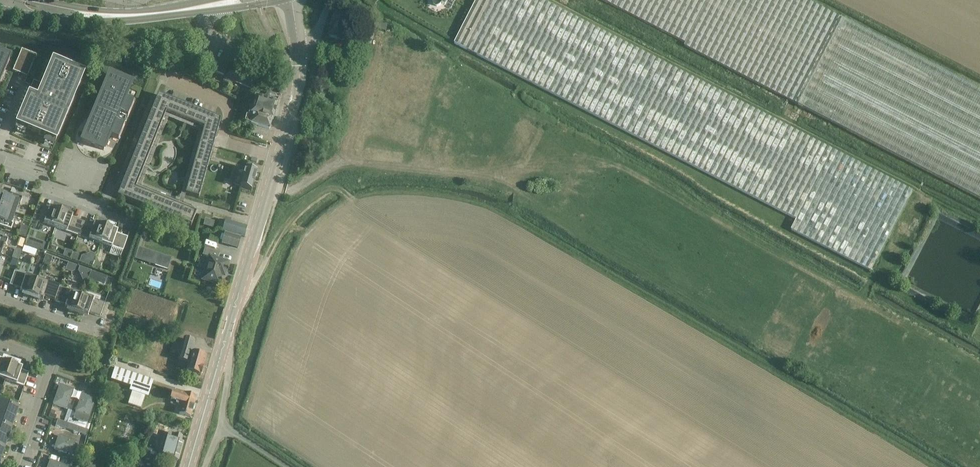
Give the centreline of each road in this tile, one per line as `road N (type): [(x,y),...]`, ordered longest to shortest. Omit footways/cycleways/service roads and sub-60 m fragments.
road 1 (track): [(238,294),(290,219),(323,189),(350,200),(413,193),(467,200),(932,466)]
road 2 (track): [(346,154),(497,176),(623,168),(860,301),(917,189)]
road 3 (track): [(553,0),(979,224)]
road 4 (unclassified): [(188,466),(295,96),(290,0)]
road 5 (secondary): [(10,10),(111,22),(284,0)]
road 6 (secondary): [(212,0),(127,12),(36,0)]
road 7 (residential): [(15,466),(52,361),(0,343)]
road 8 (residential): [(136,224),(48,190),(39,173),(0,160)]
road 9 (track): [(346,154),(379,35)]

